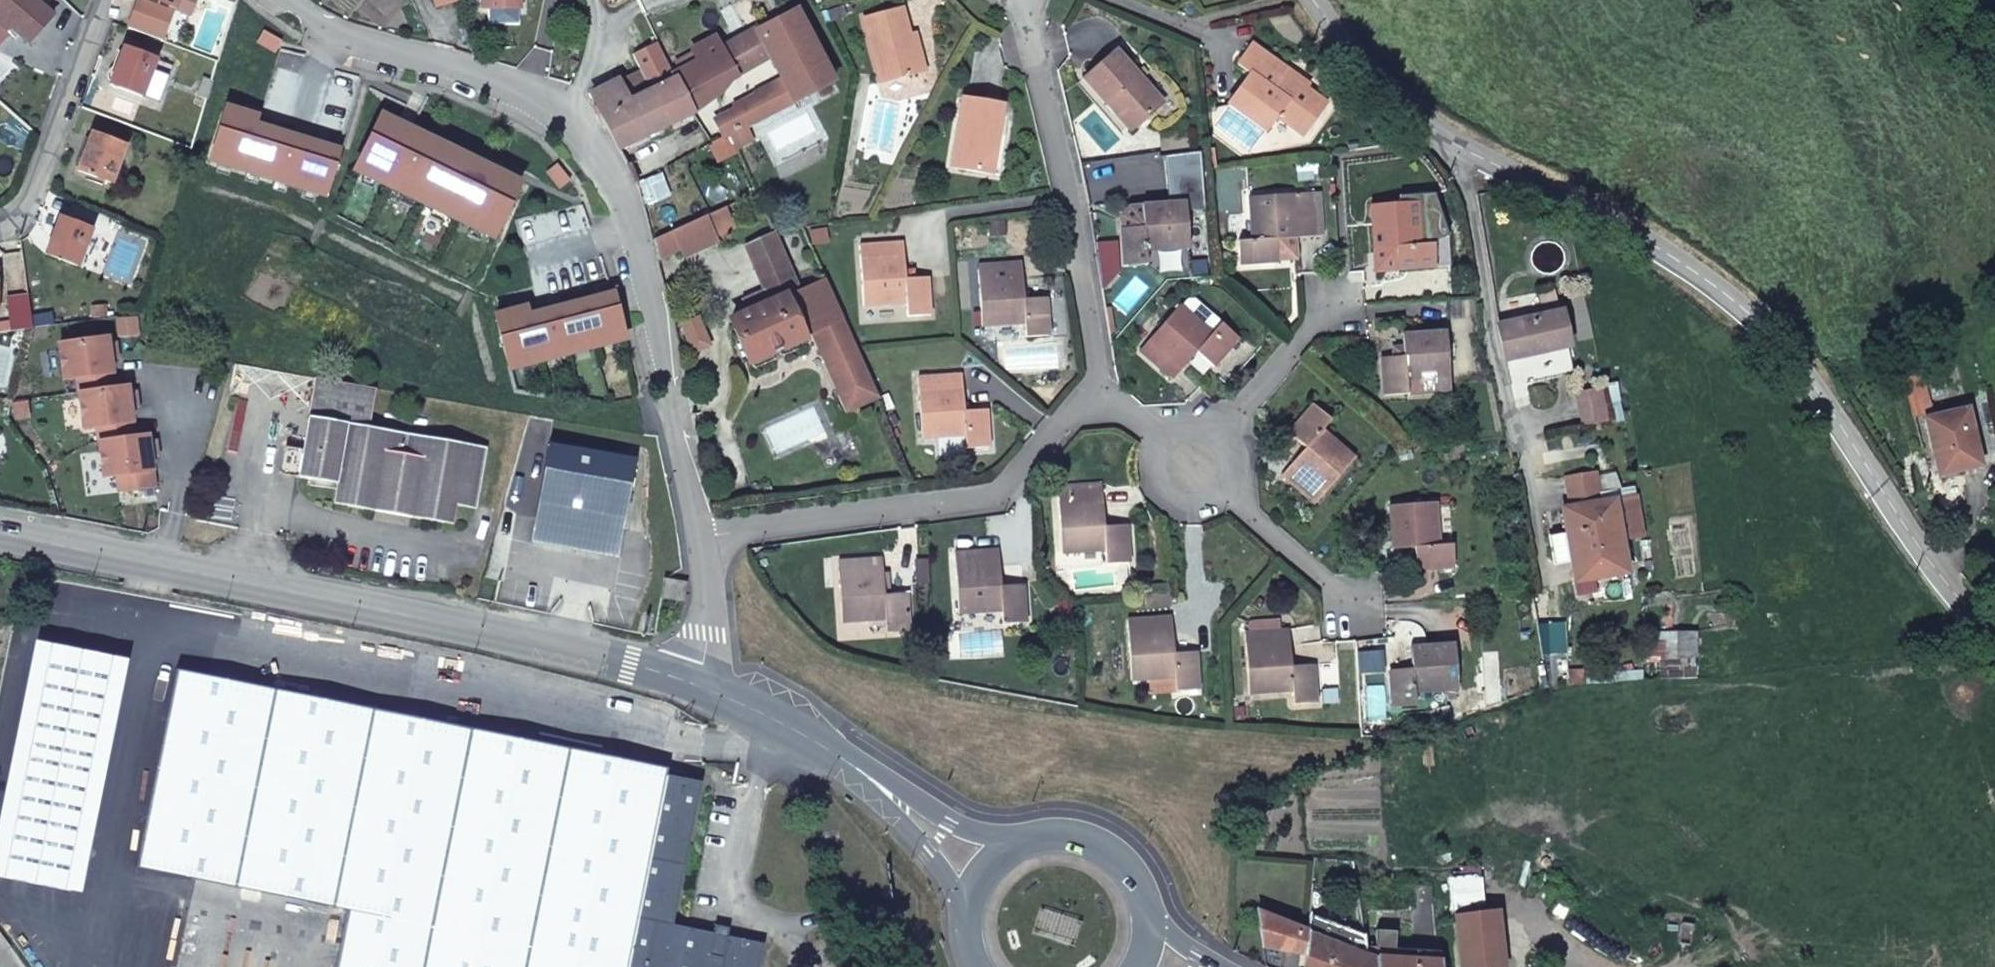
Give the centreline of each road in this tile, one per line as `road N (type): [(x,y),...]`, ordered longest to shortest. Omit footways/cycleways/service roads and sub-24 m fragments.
road 1 (unclassified): [(1314,0),(1404,106),(1671,250),(1781,343),(1903,535),(1994,645)]
road 2 (primary): [(700,686),(586,655),(0,531)]
road 3 (residential): [(561,113),(598,152),(632,225),(700,538)]
road 4 (residential): [(1090,387),(1000,494),(700,538)]
road 5 (residential): [(1027,0),(1072,188),(1101,374),(1090,387)]
road 6 (residential): [(276,0),(338,37),(475,74),(561,113)]
road 7 (residential): [(0,229),(26,227),(105,0)]
road 8 (residential): [(1332,301),(1189,471)]
road 9 (residential): [(1357,612),(1189,471)]
road 10 (primary): [(876,780),(807,736),(700,686)]
road 11 (primary): [(1148,919),(1131,872),(1094,843),(1043,834),(1017,842)]
road 12 (primary): [(1017,842),(951,822),(876,780)]
road 13 (primary): [(876,780),(965,902)]
road 14 (residential): [(700,538),(707,633),(700,686)]
road 15 (residential): [(1189,471),(1090,387)]
road 16 (residential): [(593,0),(591,60),(561,113)]

